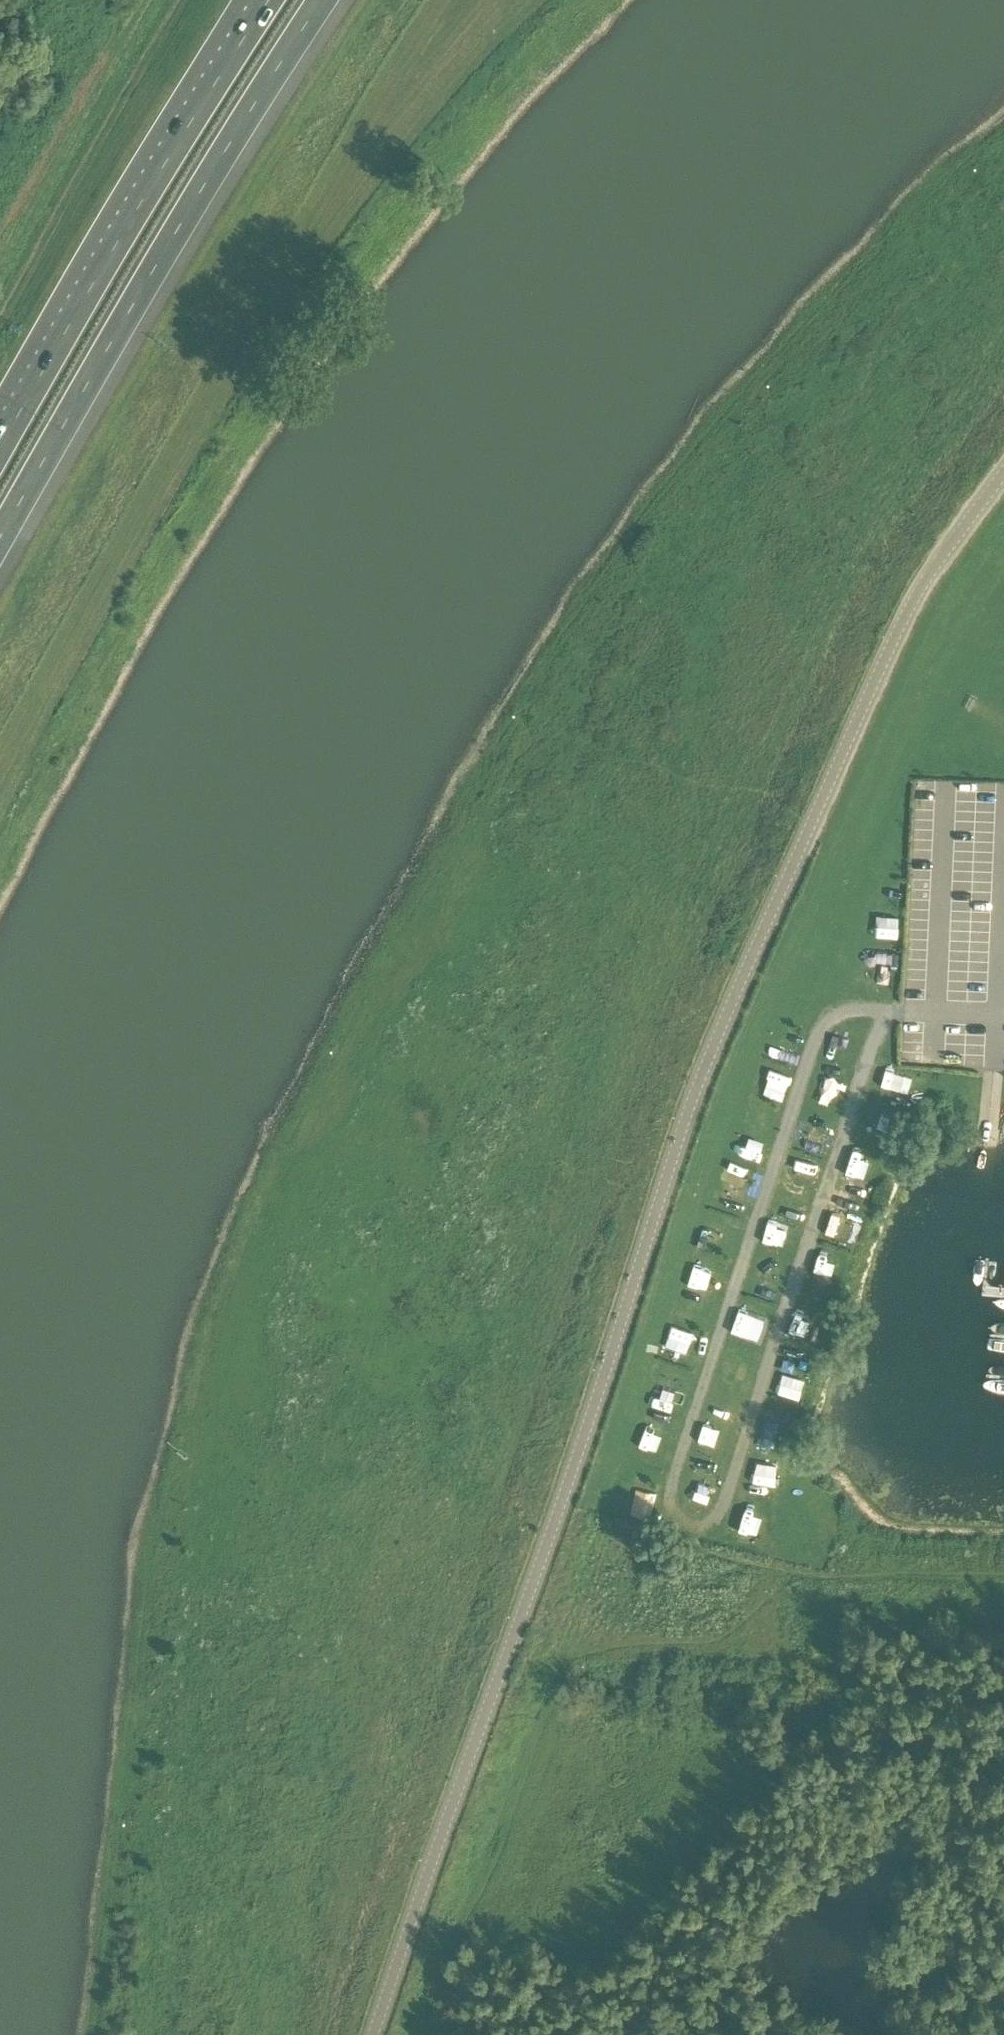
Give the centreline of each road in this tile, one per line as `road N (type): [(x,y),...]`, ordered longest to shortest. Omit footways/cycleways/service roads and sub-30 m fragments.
road 1 (unclassified): [(370,2034),(758,932),(941,555),(1003,469)]
road 2 (motorway): [(0,539),(325,0)]
road 3 (motorway): [(266,0),(0,448)]

